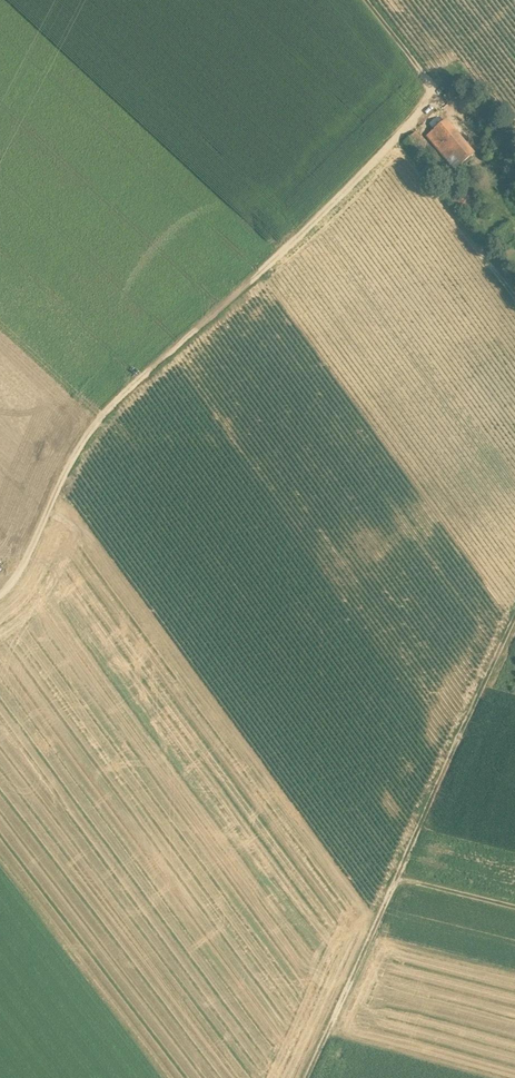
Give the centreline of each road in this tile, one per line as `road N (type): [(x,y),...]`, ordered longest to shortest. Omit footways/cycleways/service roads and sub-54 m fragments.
road 1 (track): [(367,0),(436,86),(435,101),(119,396),(78,451),(22,569),(0,596)]
road 2 (track): [(307,1077),(514,619)]
road 3 (track): [(396,882),(514,911)]

